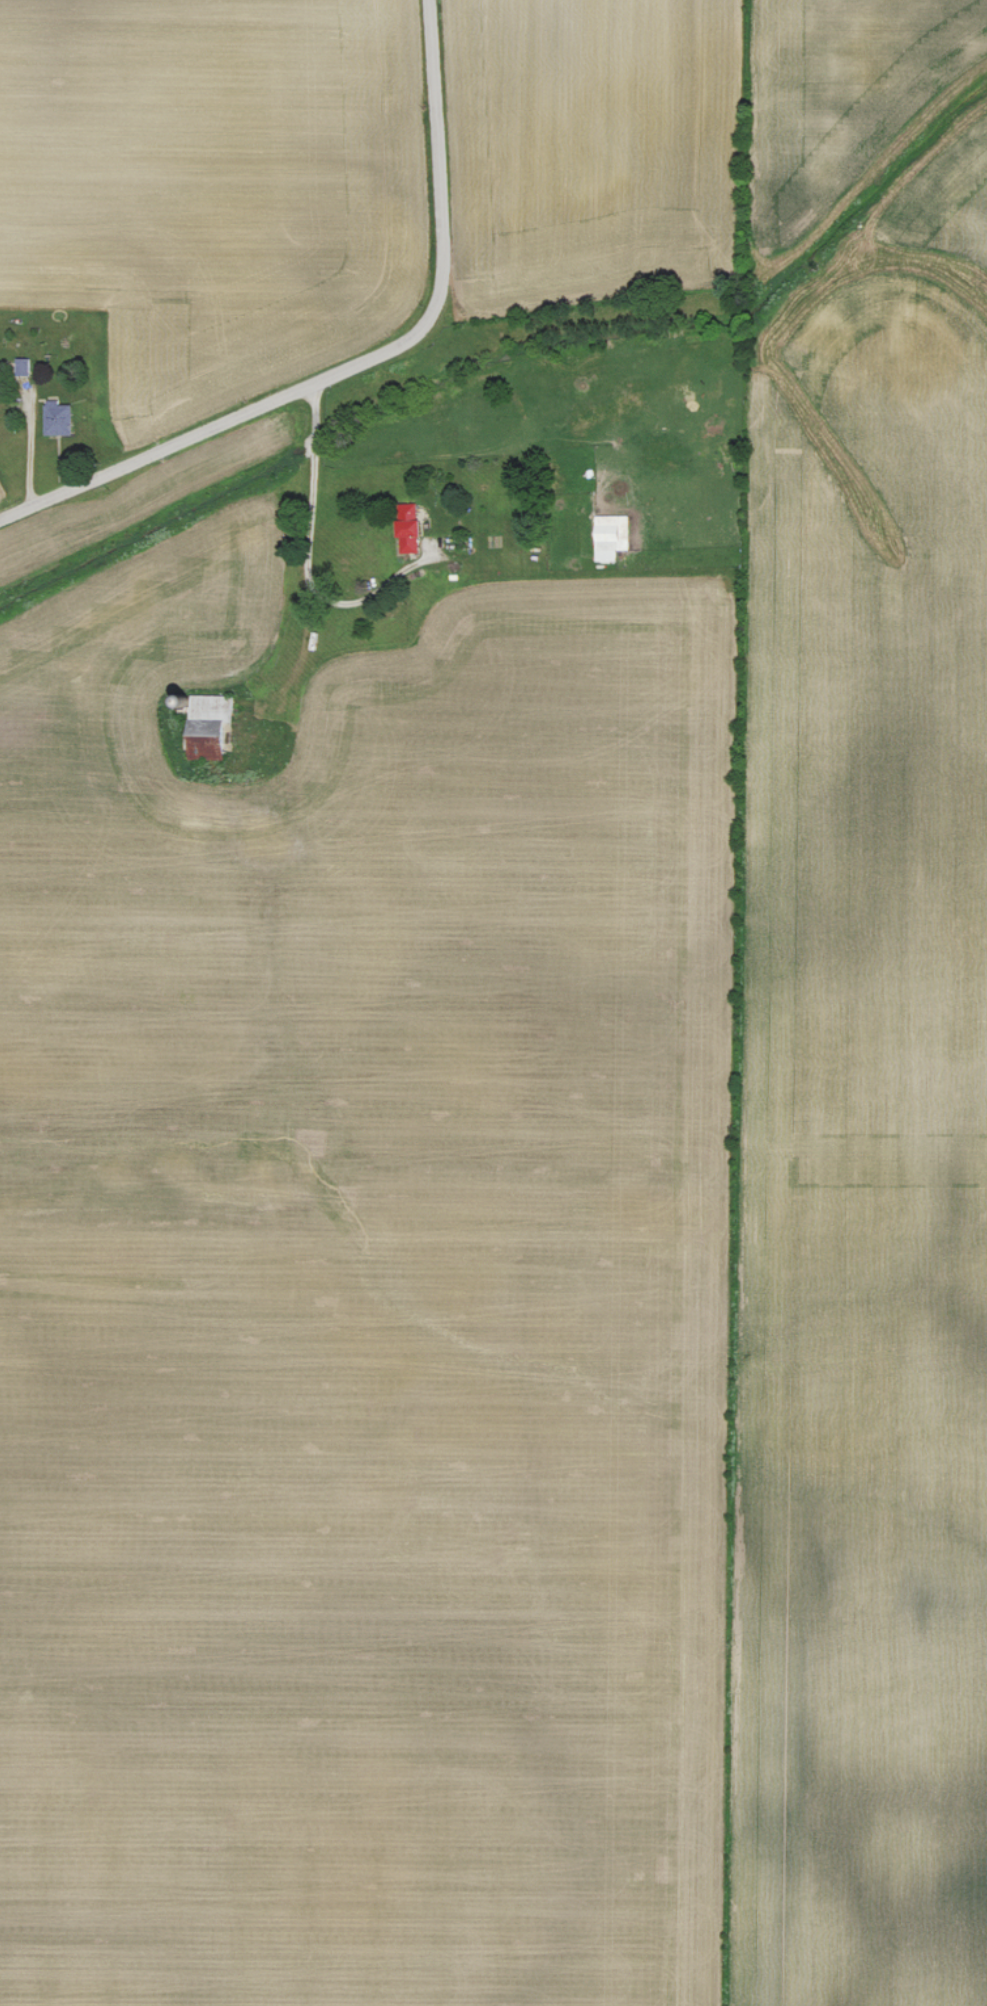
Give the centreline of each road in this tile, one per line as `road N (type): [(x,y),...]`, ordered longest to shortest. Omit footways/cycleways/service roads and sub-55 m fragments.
road 1 (residential): [(0,514),(392,351),(432,316),(442,256),(429,0)]

